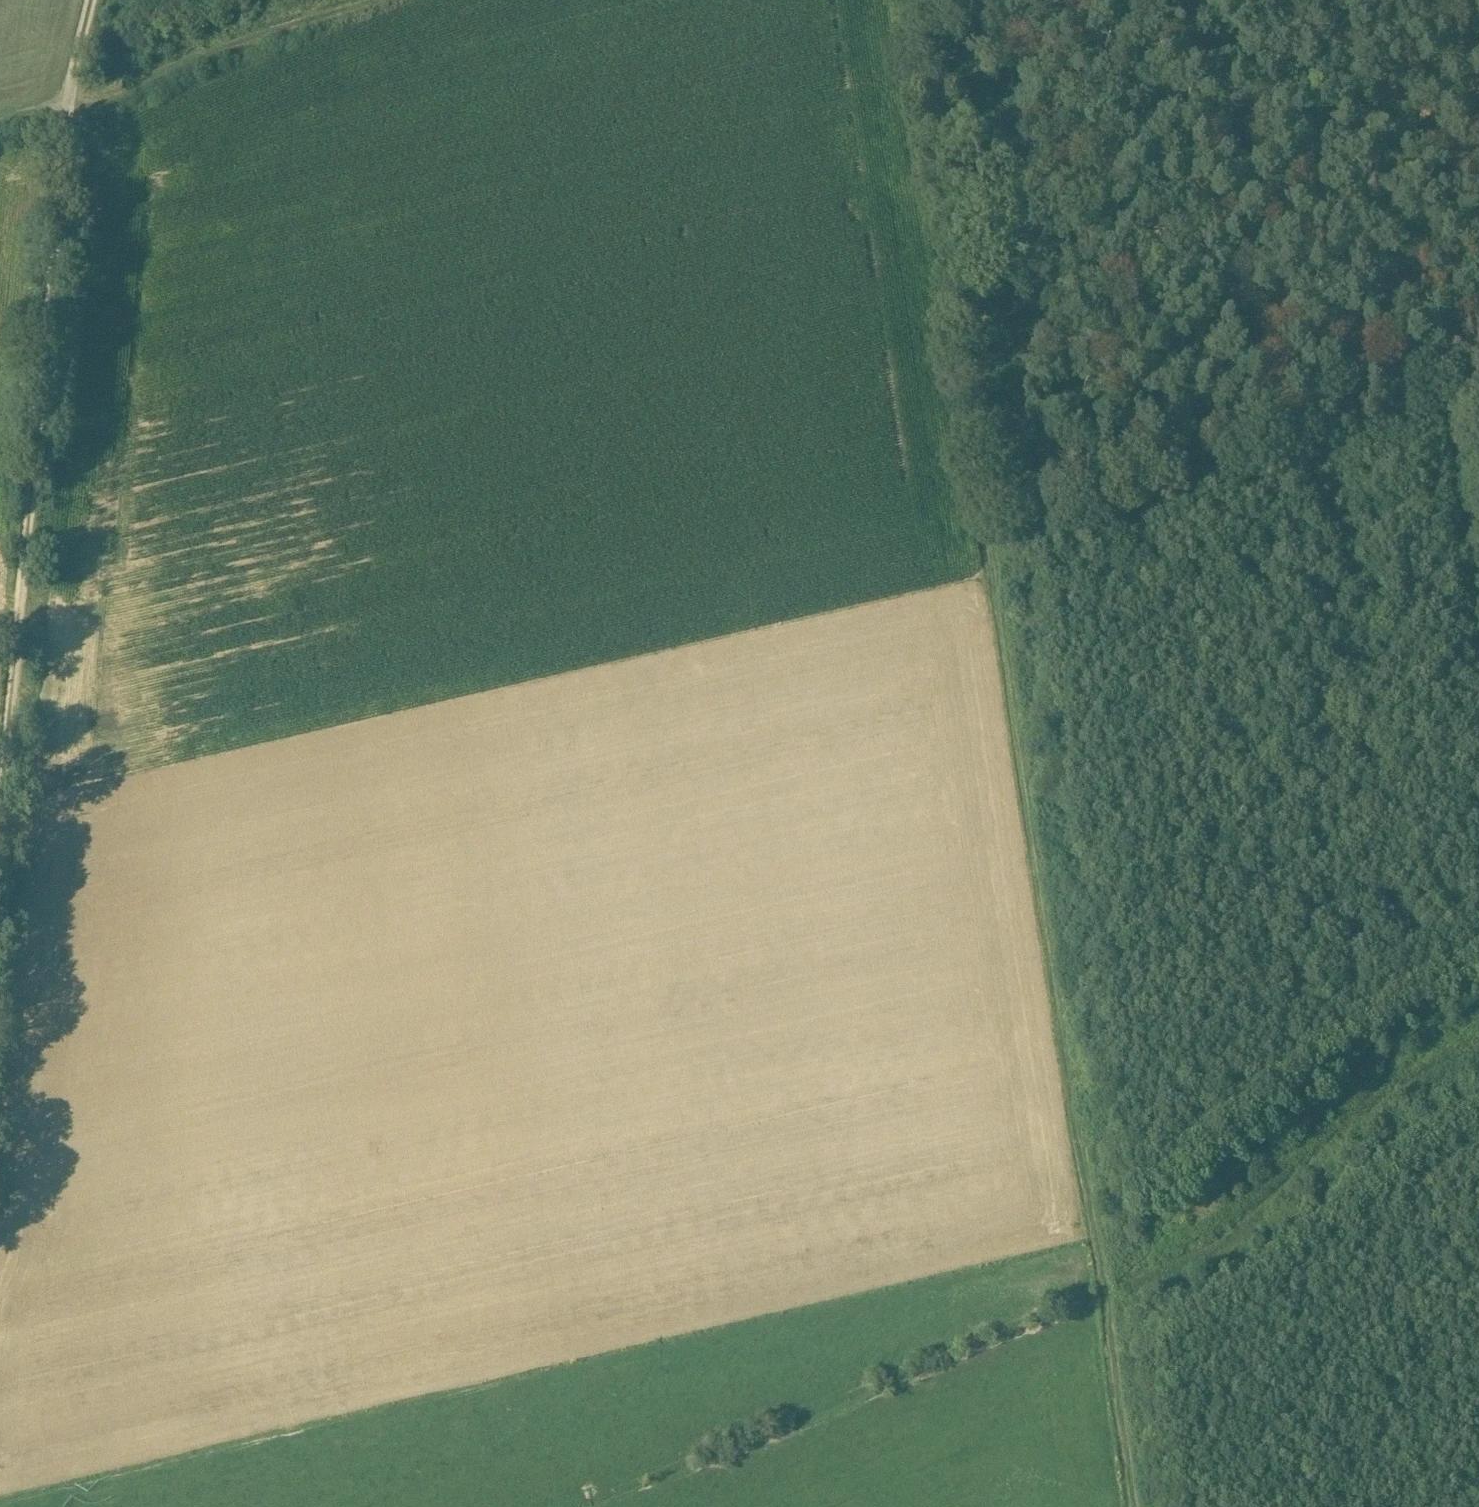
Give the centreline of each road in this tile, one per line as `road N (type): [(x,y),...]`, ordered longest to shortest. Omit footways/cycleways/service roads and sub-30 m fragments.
road 1 (track): [(1137,1506),(907,0)]
road 2 (track): [(92,0),(70,105),(0,815)]
road 3 (track): [(374,0),(70,105),(0,122)]

